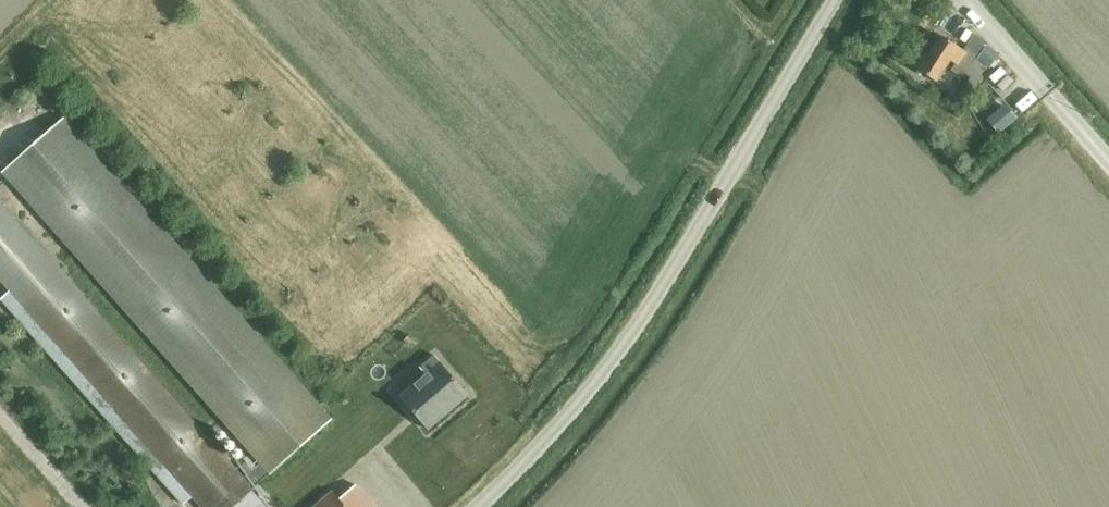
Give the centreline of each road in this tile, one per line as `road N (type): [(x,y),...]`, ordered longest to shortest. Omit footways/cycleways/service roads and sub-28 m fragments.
road 1 (unclassified): [(477,506),(626,339),(837,0)]
road 2 (unclassified): [(1108,157),(963,0)]

